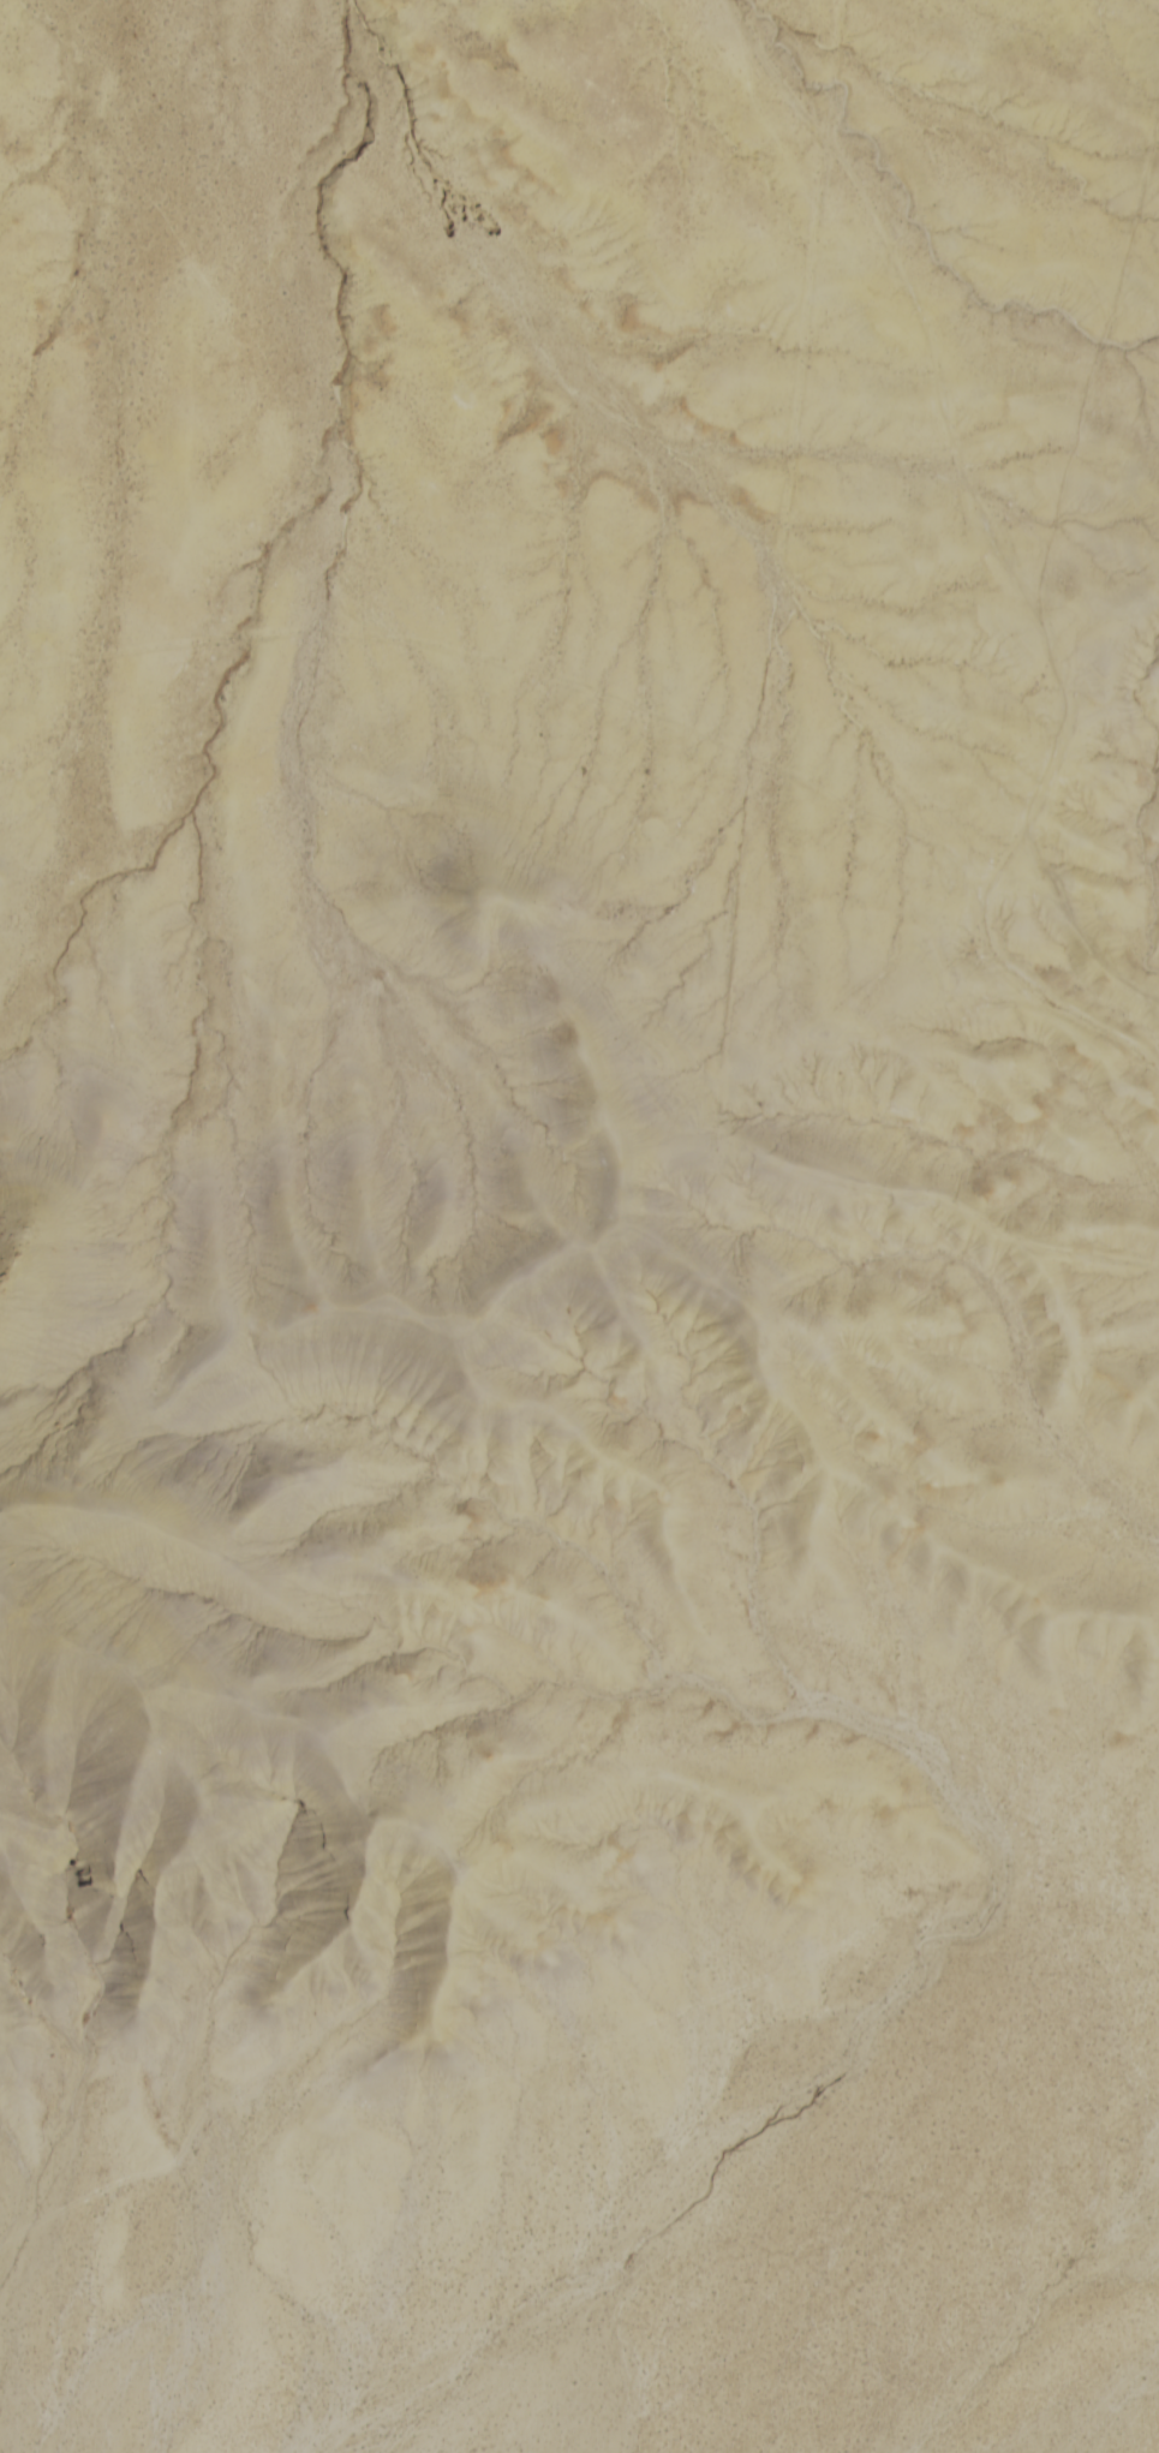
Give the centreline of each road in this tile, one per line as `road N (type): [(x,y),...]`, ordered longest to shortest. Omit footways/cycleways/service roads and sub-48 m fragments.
road 1 (track): [(1158,1076),(1009,972),(998,918),(1069,691),(1070,609),(1021,521),(915,245),(737,0)]

